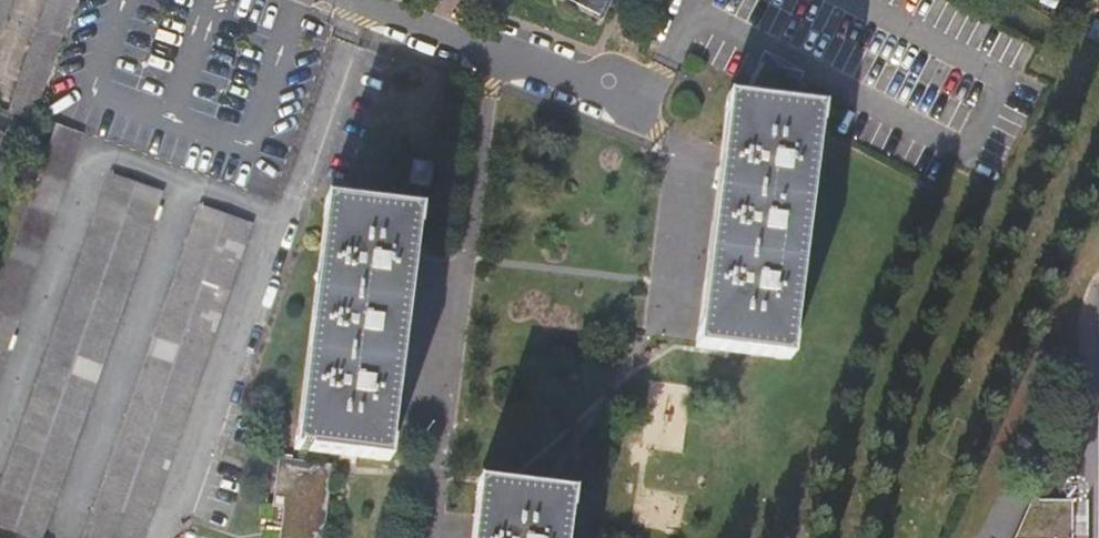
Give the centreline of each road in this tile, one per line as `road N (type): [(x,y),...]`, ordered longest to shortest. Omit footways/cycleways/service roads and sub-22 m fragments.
road 1 (unclassified): [(353,0),(645,123)]

